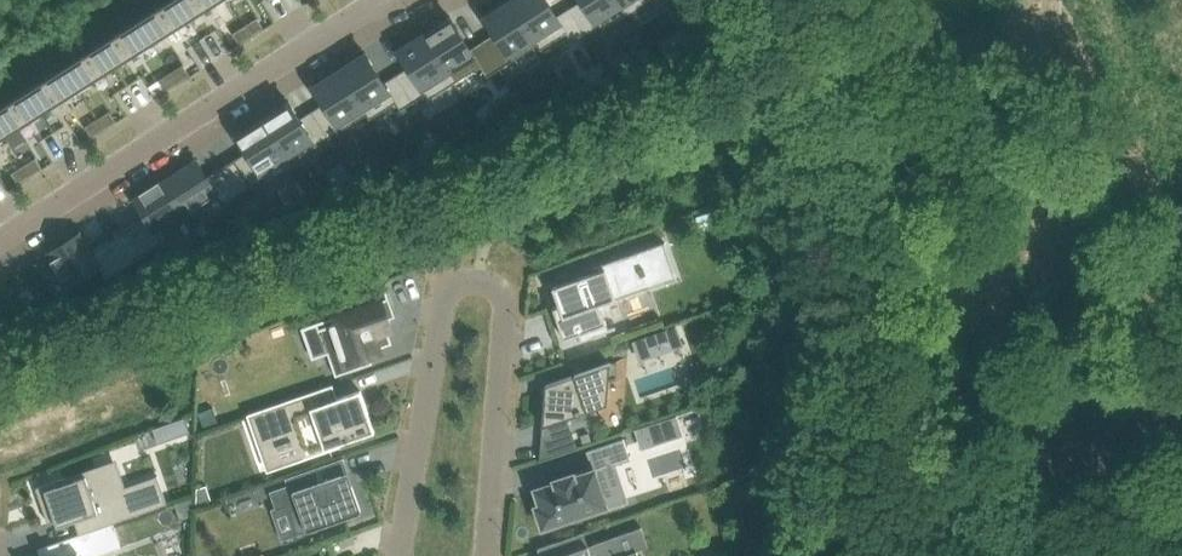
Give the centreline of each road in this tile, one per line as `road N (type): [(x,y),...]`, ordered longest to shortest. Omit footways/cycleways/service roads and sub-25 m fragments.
road 1 (residential): [(486,555),(505,298),(491,284),(466,280),(445,300),(399,555)]
road 2 (residential): [(317,40),(0,240)]

